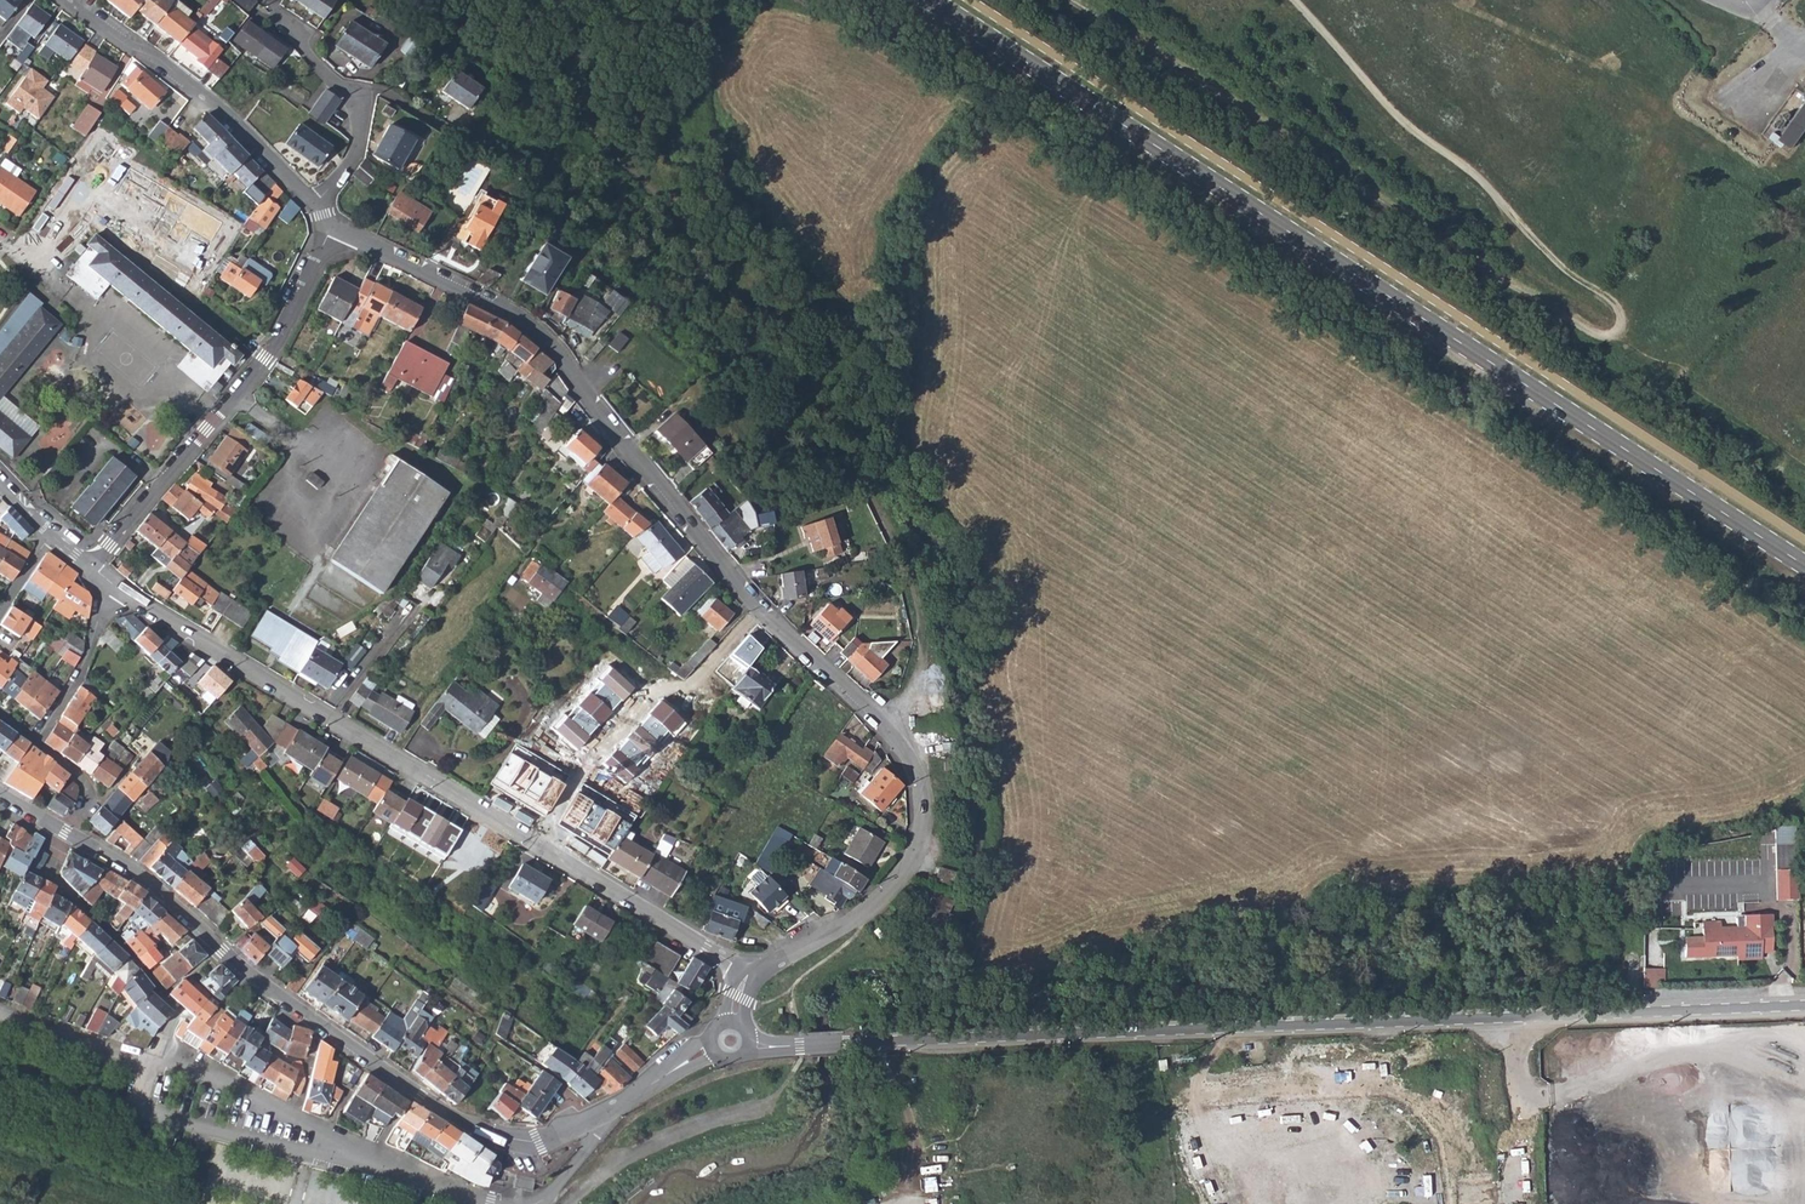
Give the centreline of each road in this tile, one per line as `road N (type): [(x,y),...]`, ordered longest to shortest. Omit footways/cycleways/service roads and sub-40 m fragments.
road 1 (residential): [(333,228),(507,312),(547,344),(775,629),(897,743),(916,772),(921,829),(899,877),(853,921),(745,975)]
road 2 (secondary): [(932,0),(1804,566)]
road 3 (tertiary): [(1804,1004),(800,1044)]
road 4 (track): [(1498,195),(1563,267),(1610,297),(1623,312),(1618,333),(1607,338),(1510,283),(1072,0)]
road 5 (residential): [(745,975),(271,690),(116,588)]
road 6 (tertiary): [(537,1141),(482,1131),(426,1098),(265,987),(135,869),(69,833)]
road 7 (residential): [(93,566),(282,344),(333,228)]
road 8 (residential): [(57,0),(209,100),(316,203)]
road 9 (track): [(1498,195),(1393,109),(1297,0)]
road 10 (residential): [(162,1038),(179,1014),(47,875),(69,833)]
road 11 (residential): [(316,203),(357,156),(361,106),(266,16)]
road 12 (track): [(1618,333),(1527,265),(1498,195)]
road 13 (residential): [(116,588),(67,694),(34,740)]
road 14 (tertiary): [(537,1141),(625,1105),(672,1071)]
road 15 (residential): [(69,833),(86,785),(34,740)]

